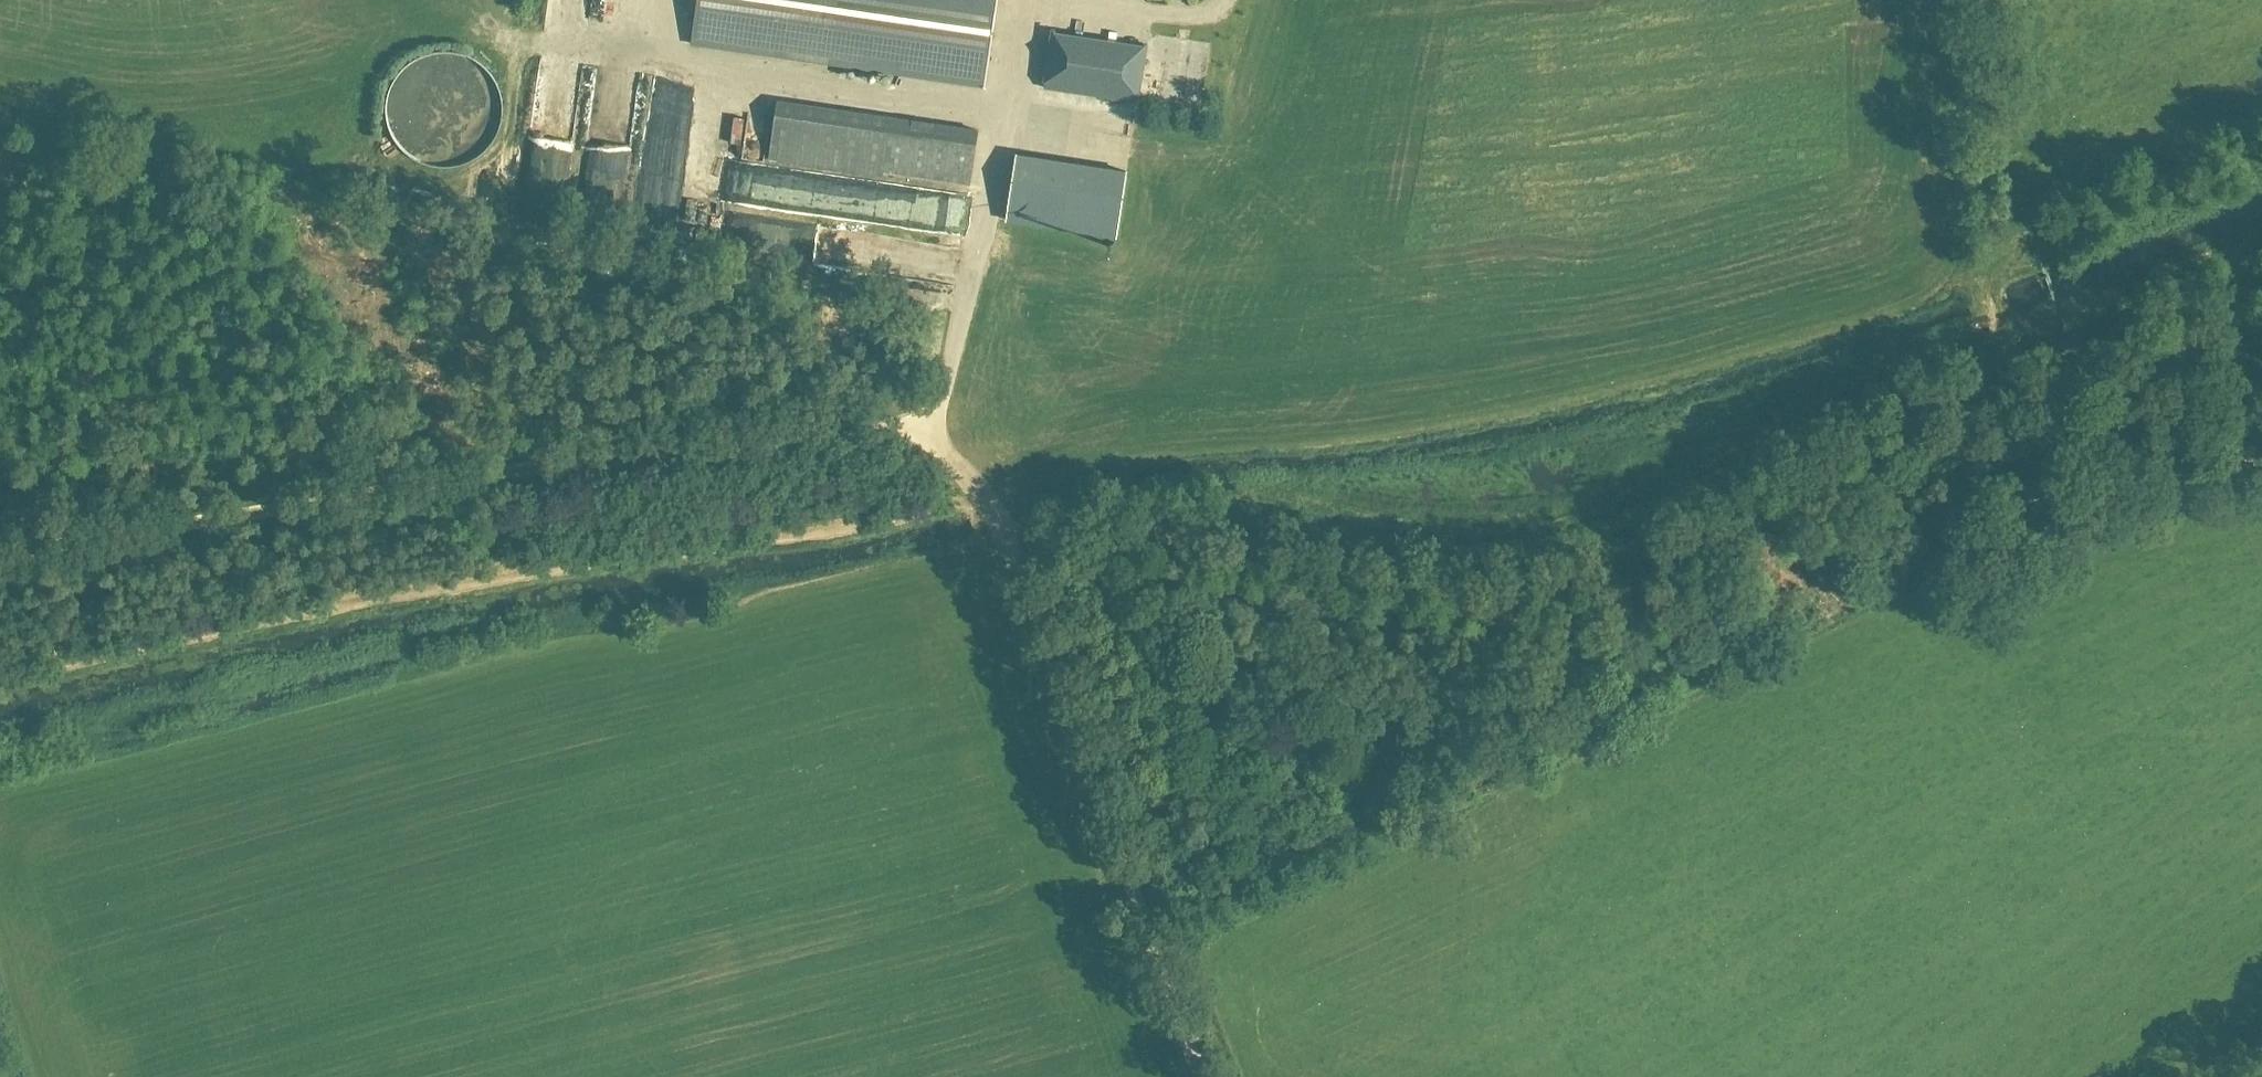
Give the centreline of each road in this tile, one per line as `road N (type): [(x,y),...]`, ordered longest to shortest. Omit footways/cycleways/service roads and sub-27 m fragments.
road 1 (track): [(2261,233),(2173,271),(2107,349),(1989,380),(1650,547),(1529,580),(1408,577),(1093,520),(1005,533)]
road 2 (track): [(1005,533),(968,467),(934,441),(832,424),(0,550)]
road 3 (track): [(1224,0),(1215,13),(1045,1),(918,437)]
road 4 (track): [(1005,533),(1205,1076)]
road 5 (track): [(1981,0),(1989,380)]

